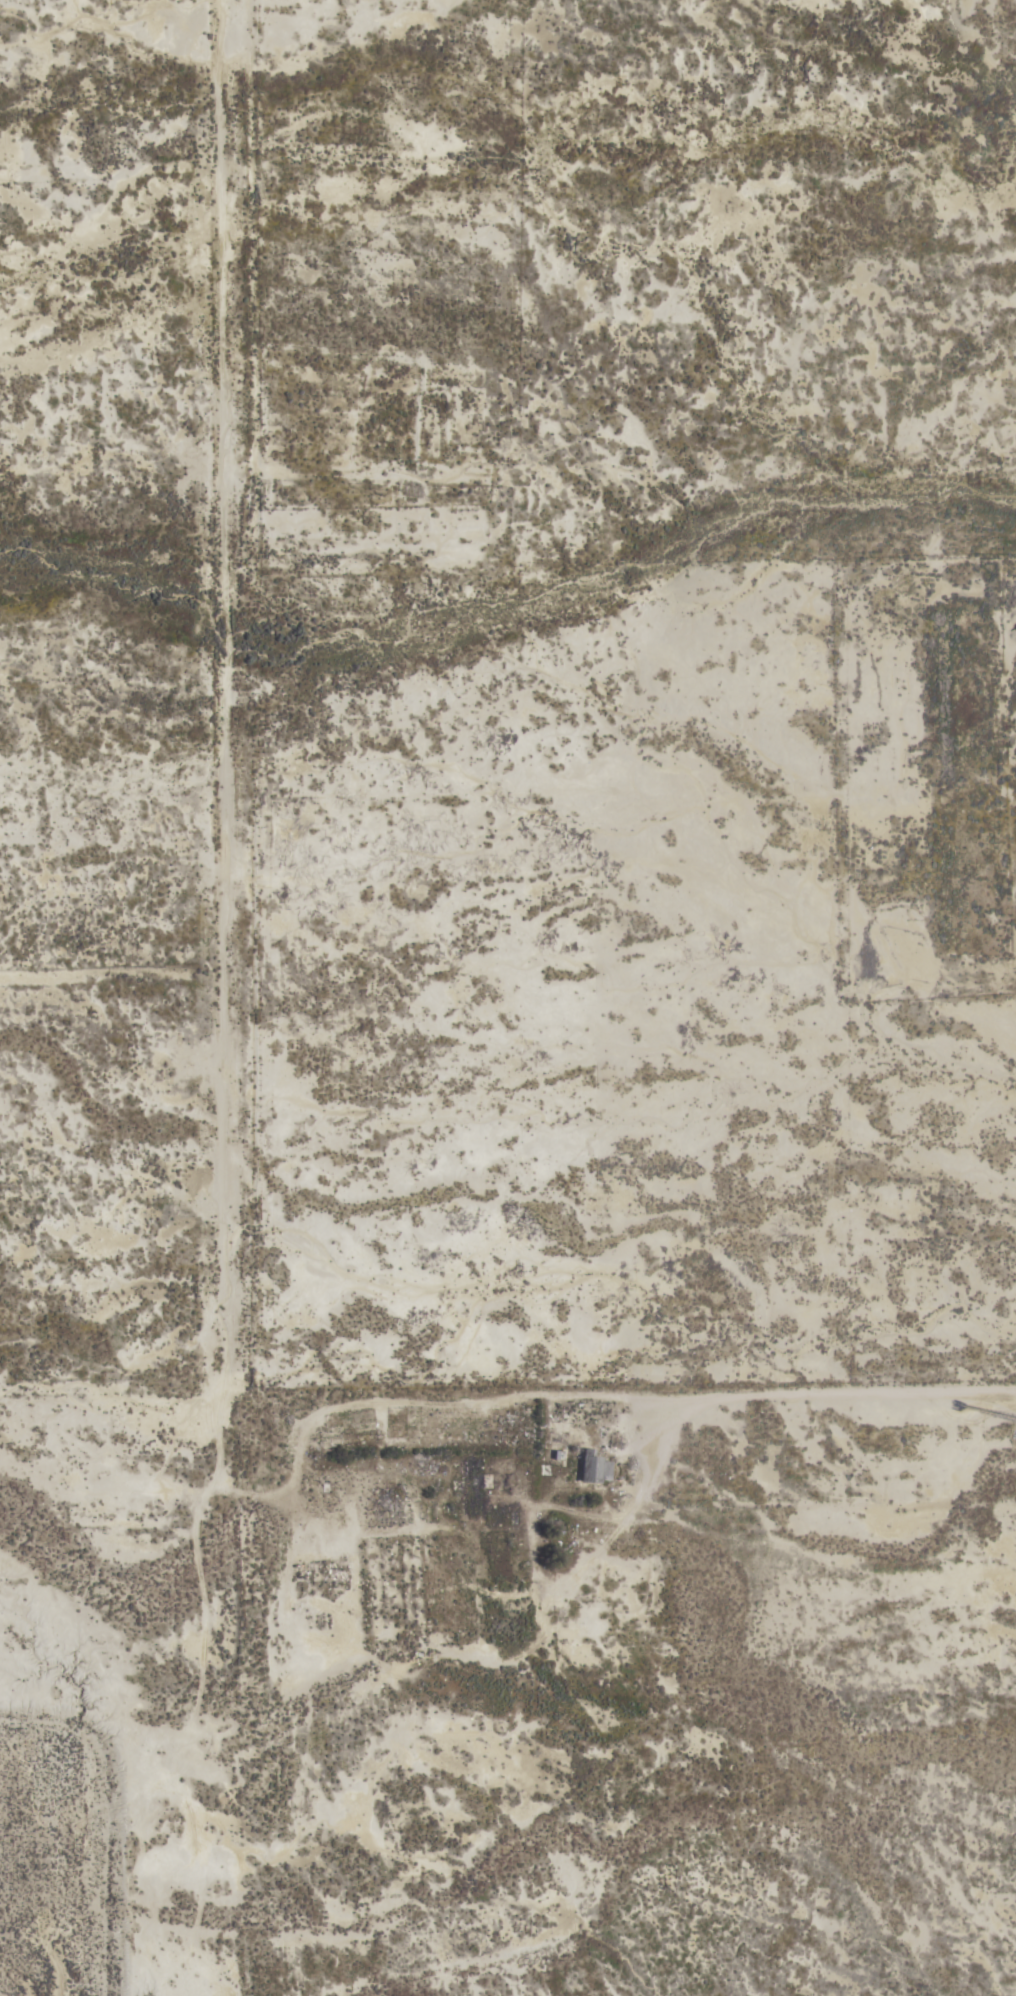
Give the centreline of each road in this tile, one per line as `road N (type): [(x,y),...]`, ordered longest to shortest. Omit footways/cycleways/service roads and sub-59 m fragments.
road 1 (residential): [(229,1386),(222,0)]
road 2 (track): [(573,1397),(330,1409),(301,1434),(293,1491),(277,1495),(226,1492),(218,1475),(229,1386)]
road 3 (residential): [(573,1397),(1015,1395)]

